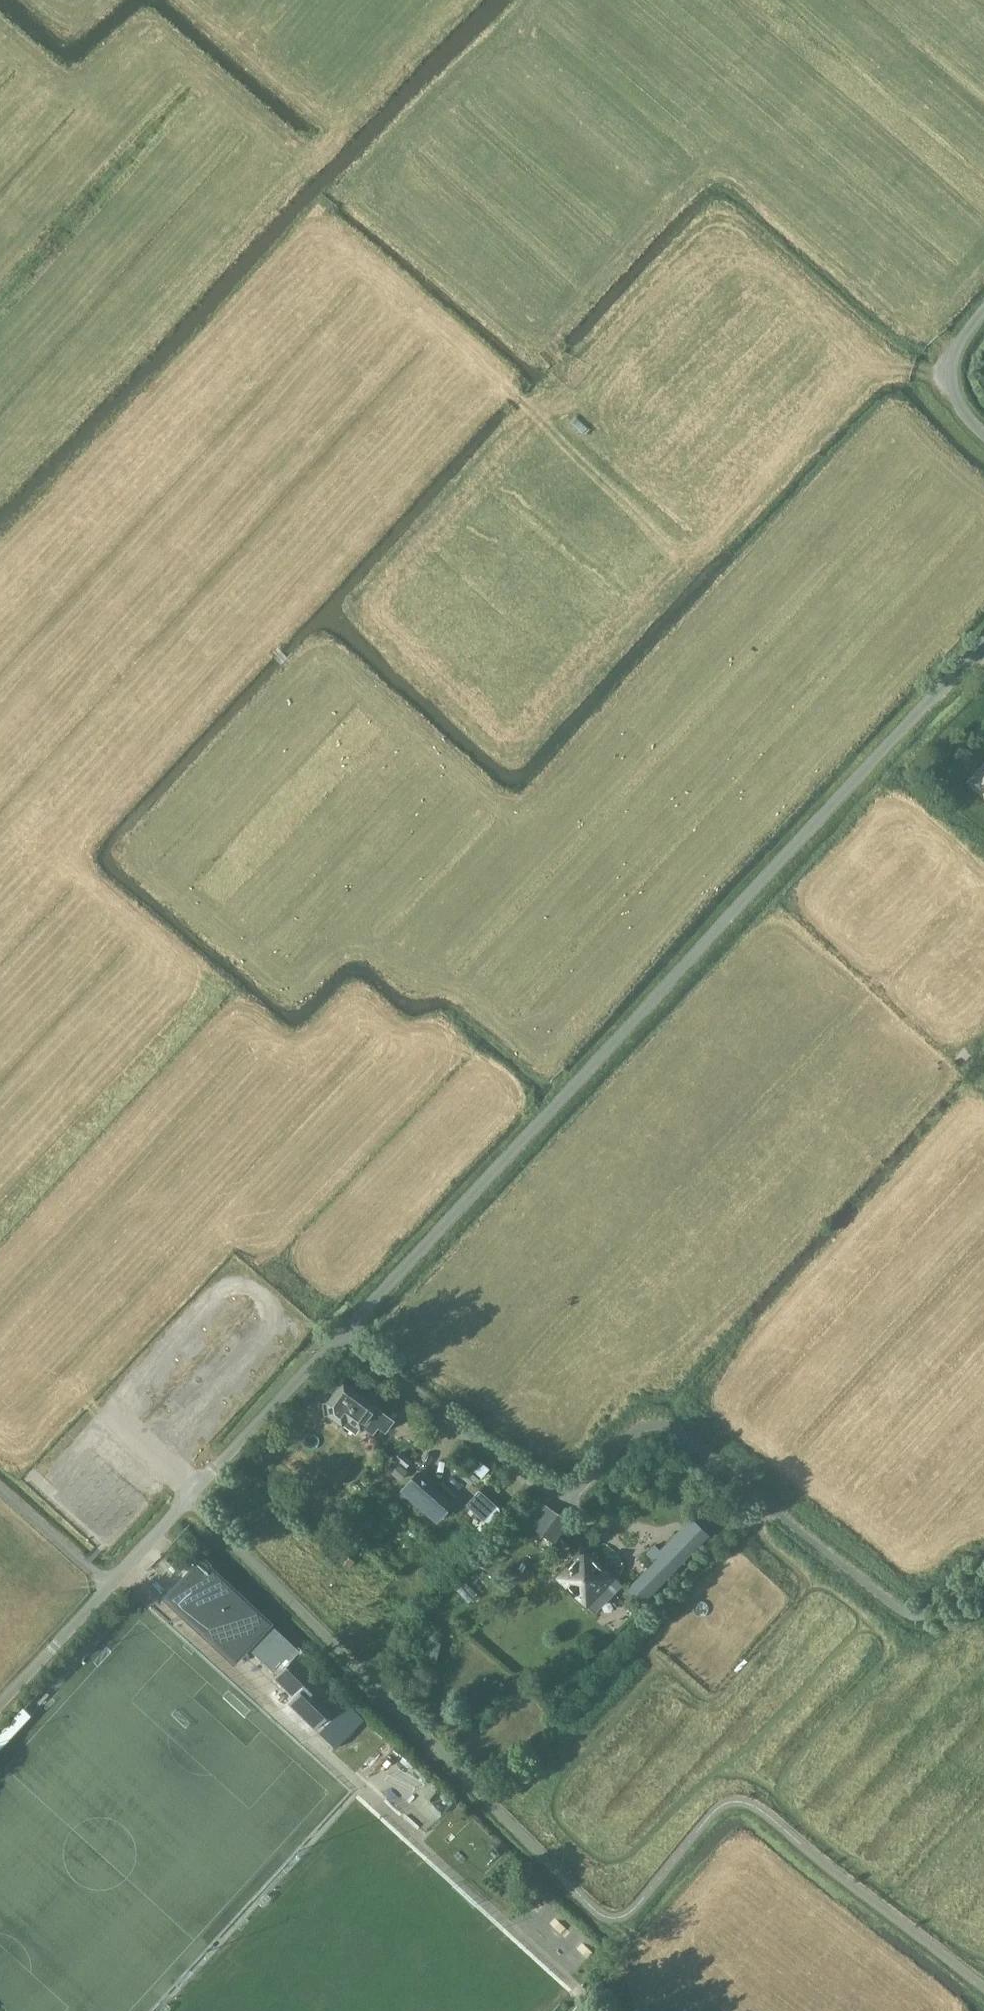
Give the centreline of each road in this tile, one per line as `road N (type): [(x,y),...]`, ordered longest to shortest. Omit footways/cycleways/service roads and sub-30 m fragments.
road 1 (unclassified): [(340,1337),(983,643)]
road 2 (residential): [(925,1614),(903,1613),(669,1429),(641,1427),(579,1487),(554,1492),(340,1337)]
road 3 (unclassified): [(0,1703),(340,1337)]
road 4 (unclassified): [(983,434),(960,407),(950,370),(961,338),(983,309)]

